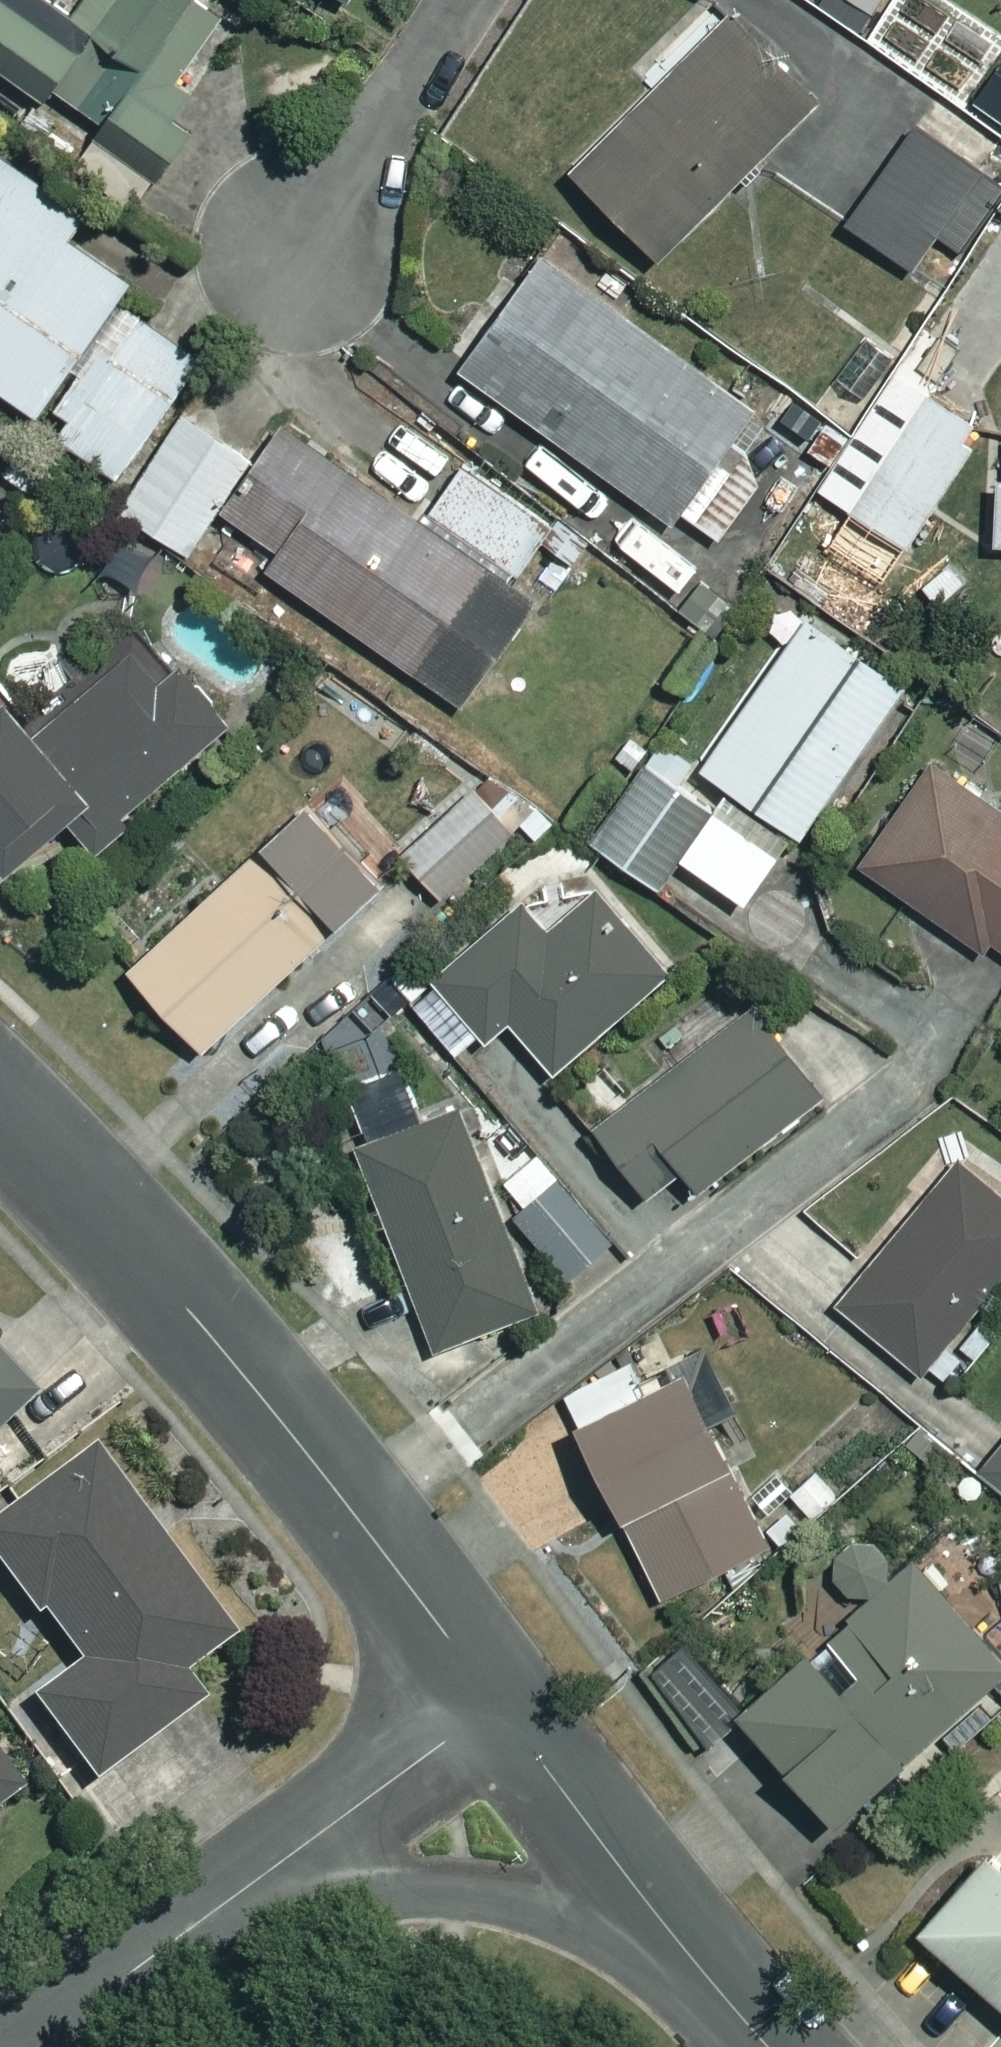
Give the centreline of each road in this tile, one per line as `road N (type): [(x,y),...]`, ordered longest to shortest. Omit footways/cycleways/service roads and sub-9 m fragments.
road 1 (residential): [(0,1114),(283,1424),(496,1704)]
road 2 (residential): [(695,1963),(521,1899),(472,1892),(323,1896),(194,1929)]
road 3 (residential): [(496,1704),(194,1929)]
road 4 (residential): [(496,1704),(695,1963)]
road 5 (residential): [(466,0),(297,261)]
road 6 (residential): [(194,1929),(32,2046)]

